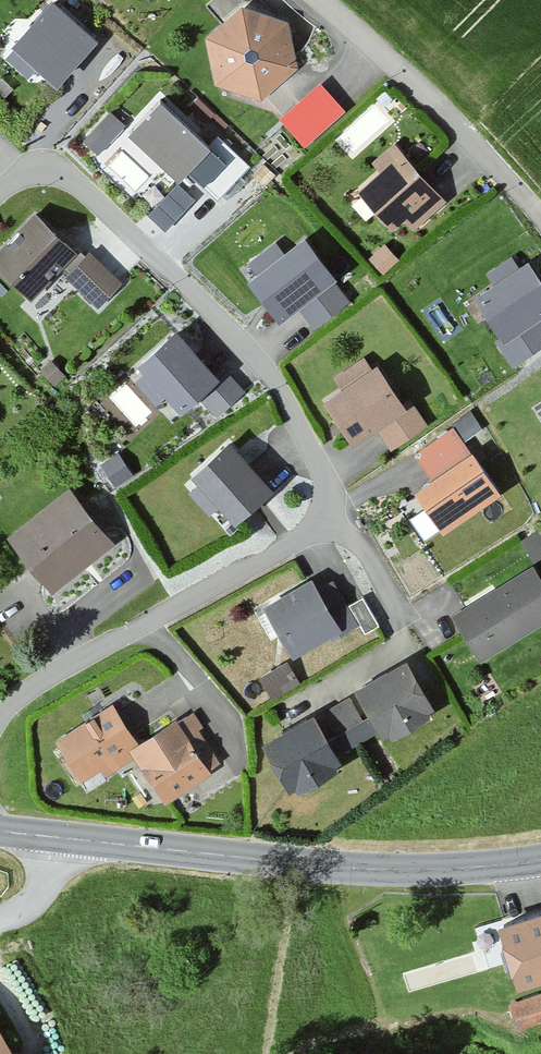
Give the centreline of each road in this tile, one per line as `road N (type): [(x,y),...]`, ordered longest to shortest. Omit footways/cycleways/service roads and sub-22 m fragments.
road 1 (residential): [(0,709),(336,509),(324,465),(281,379),(225,313),(76,173),(52,161),(23,162),(0,178)]
road 2 (secondary): [(61,838),(270,862),(540,851)]

